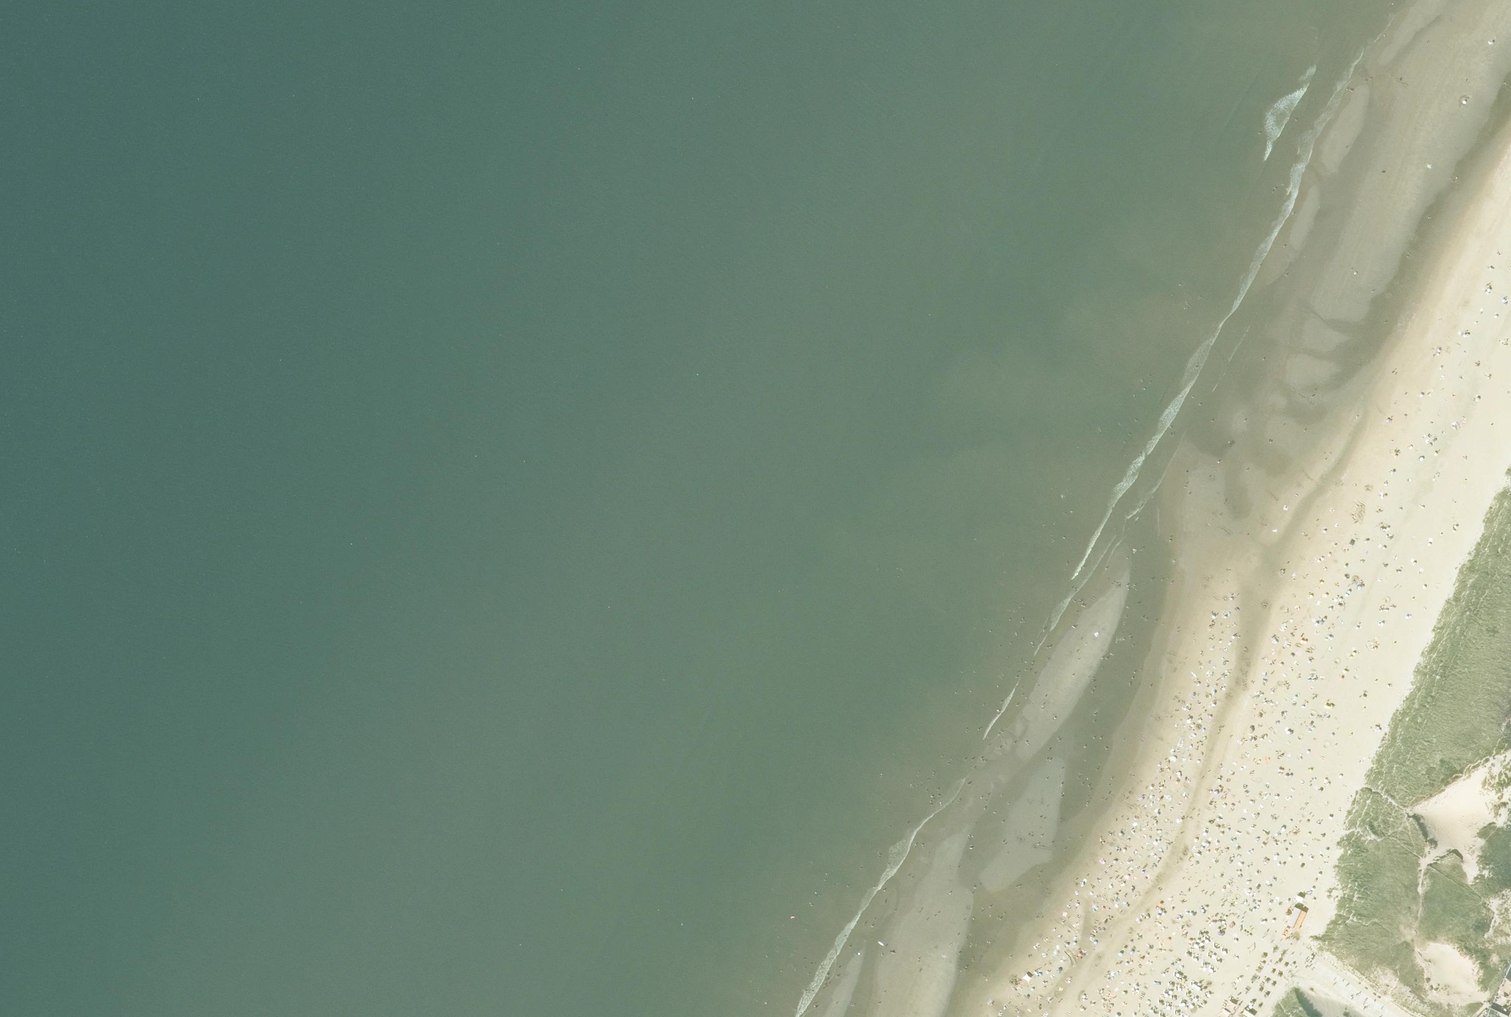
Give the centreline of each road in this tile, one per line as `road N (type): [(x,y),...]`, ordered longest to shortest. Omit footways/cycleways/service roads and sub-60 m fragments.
road 1 (unclassified): [(1388,1016),(1279,941)]

